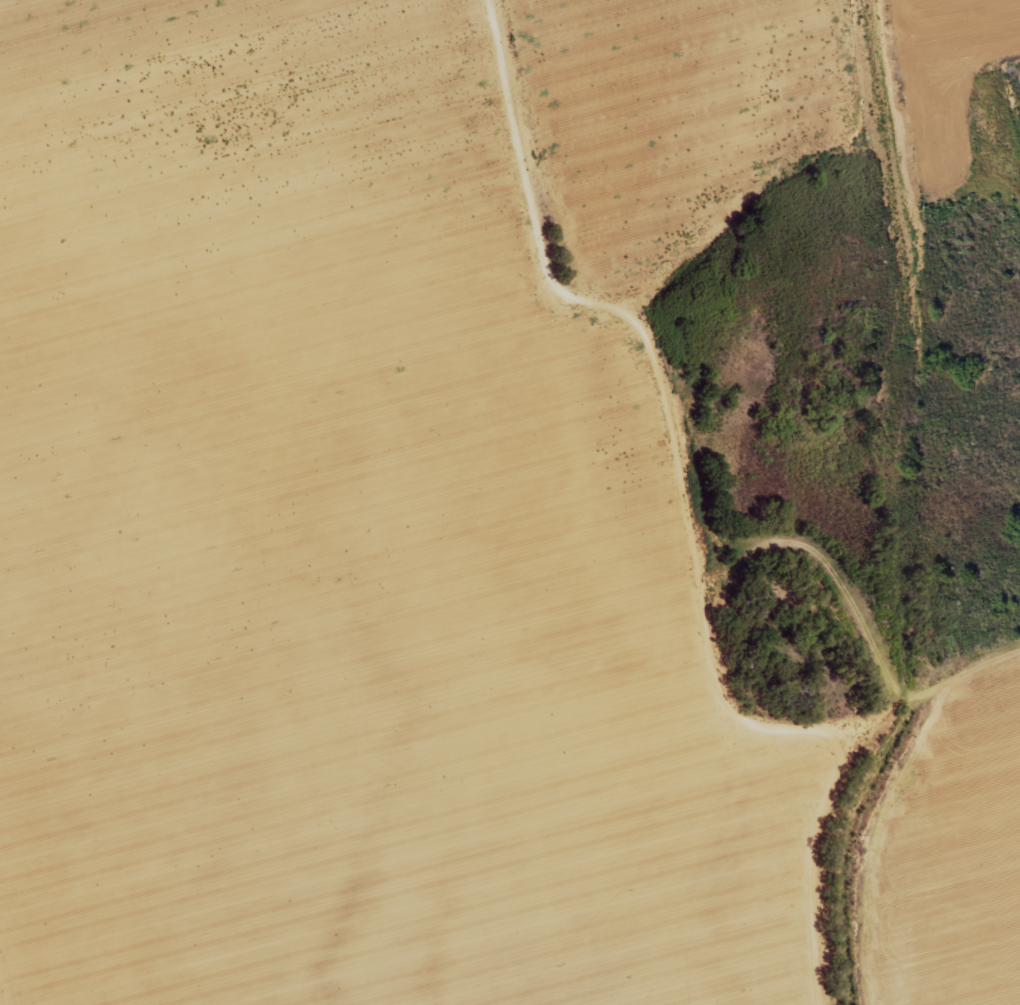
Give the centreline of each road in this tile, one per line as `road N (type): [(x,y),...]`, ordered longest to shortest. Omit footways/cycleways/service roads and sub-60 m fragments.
road 1 (track): [(1019,643),(921,671),(786,661),(695,590),(610,459),(529,191),(484,0)]

